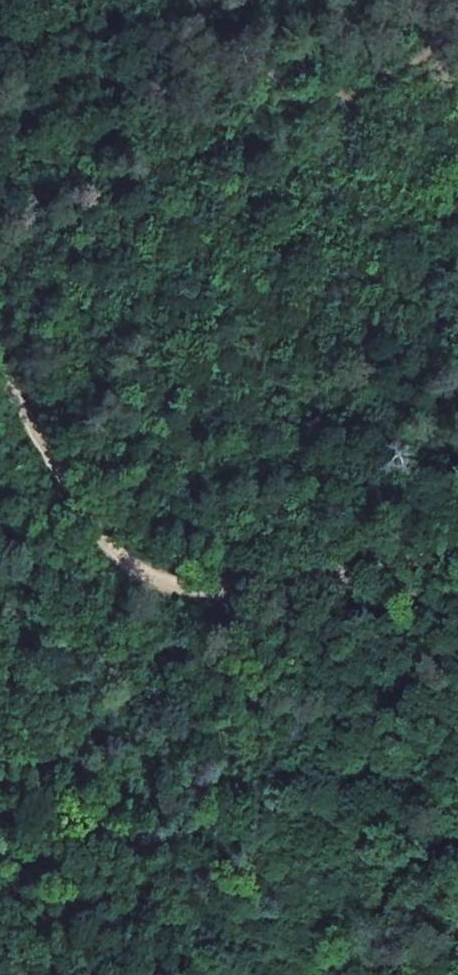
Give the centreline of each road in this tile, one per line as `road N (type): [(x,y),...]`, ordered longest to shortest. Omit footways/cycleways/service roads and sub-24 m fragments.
road 1 (track): [(0,381),(58,477),(143,574),(205,588),(457,553)]

